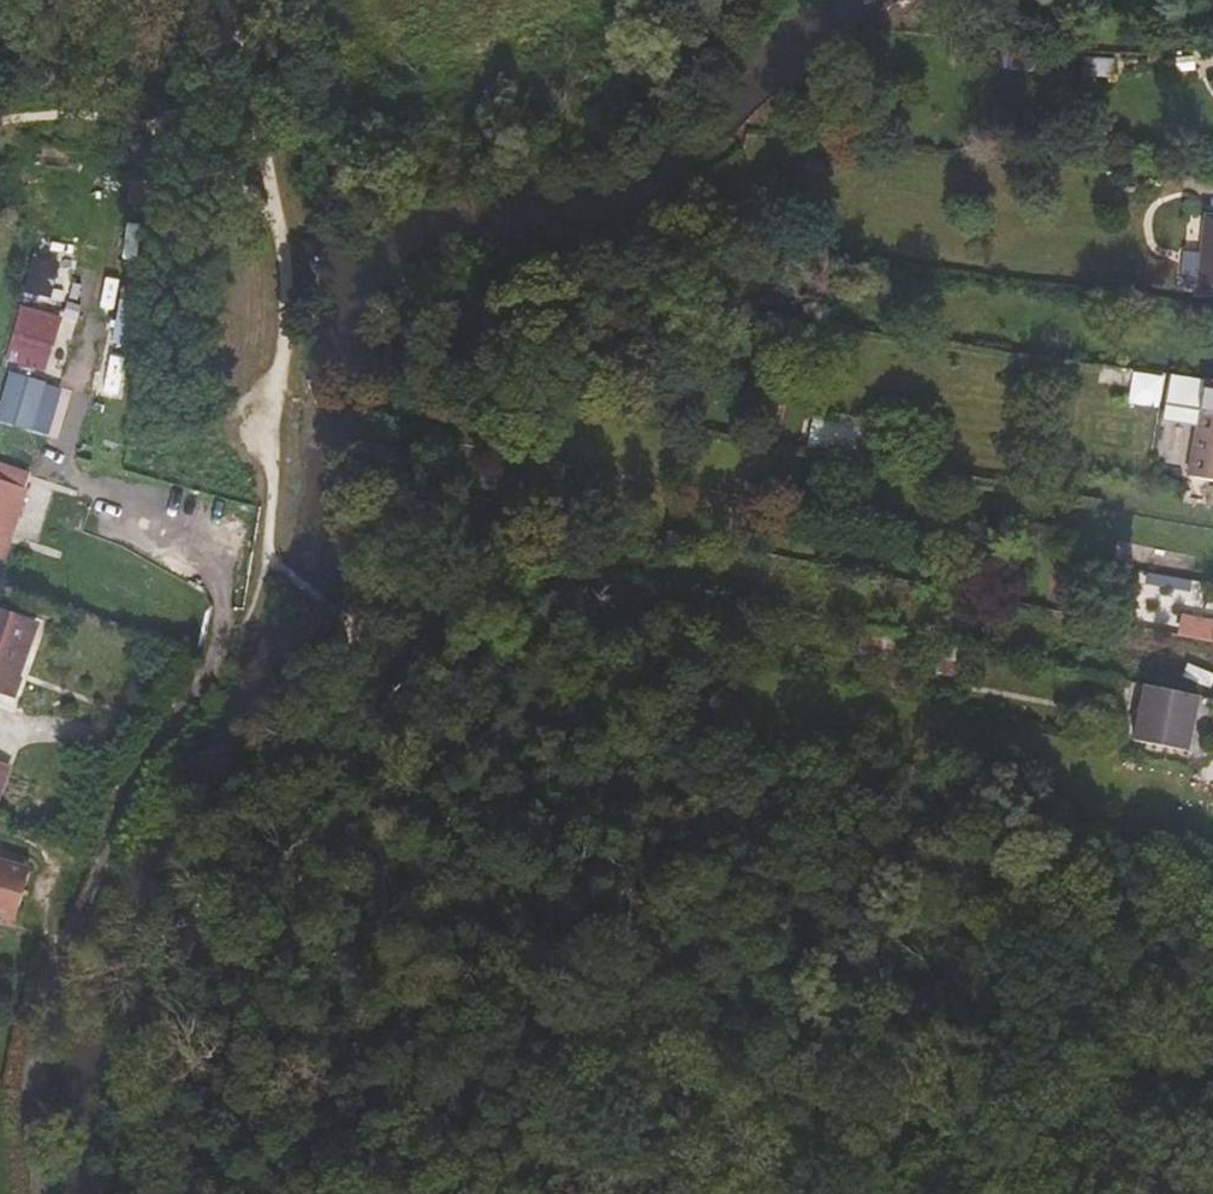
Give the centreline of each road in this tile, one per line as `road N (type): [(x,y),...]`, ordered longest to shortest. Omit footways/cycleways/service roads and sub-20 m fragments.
road 1 (residential): [(54,1193),(39,1086),(56,964),(122,798),(226,632)]

